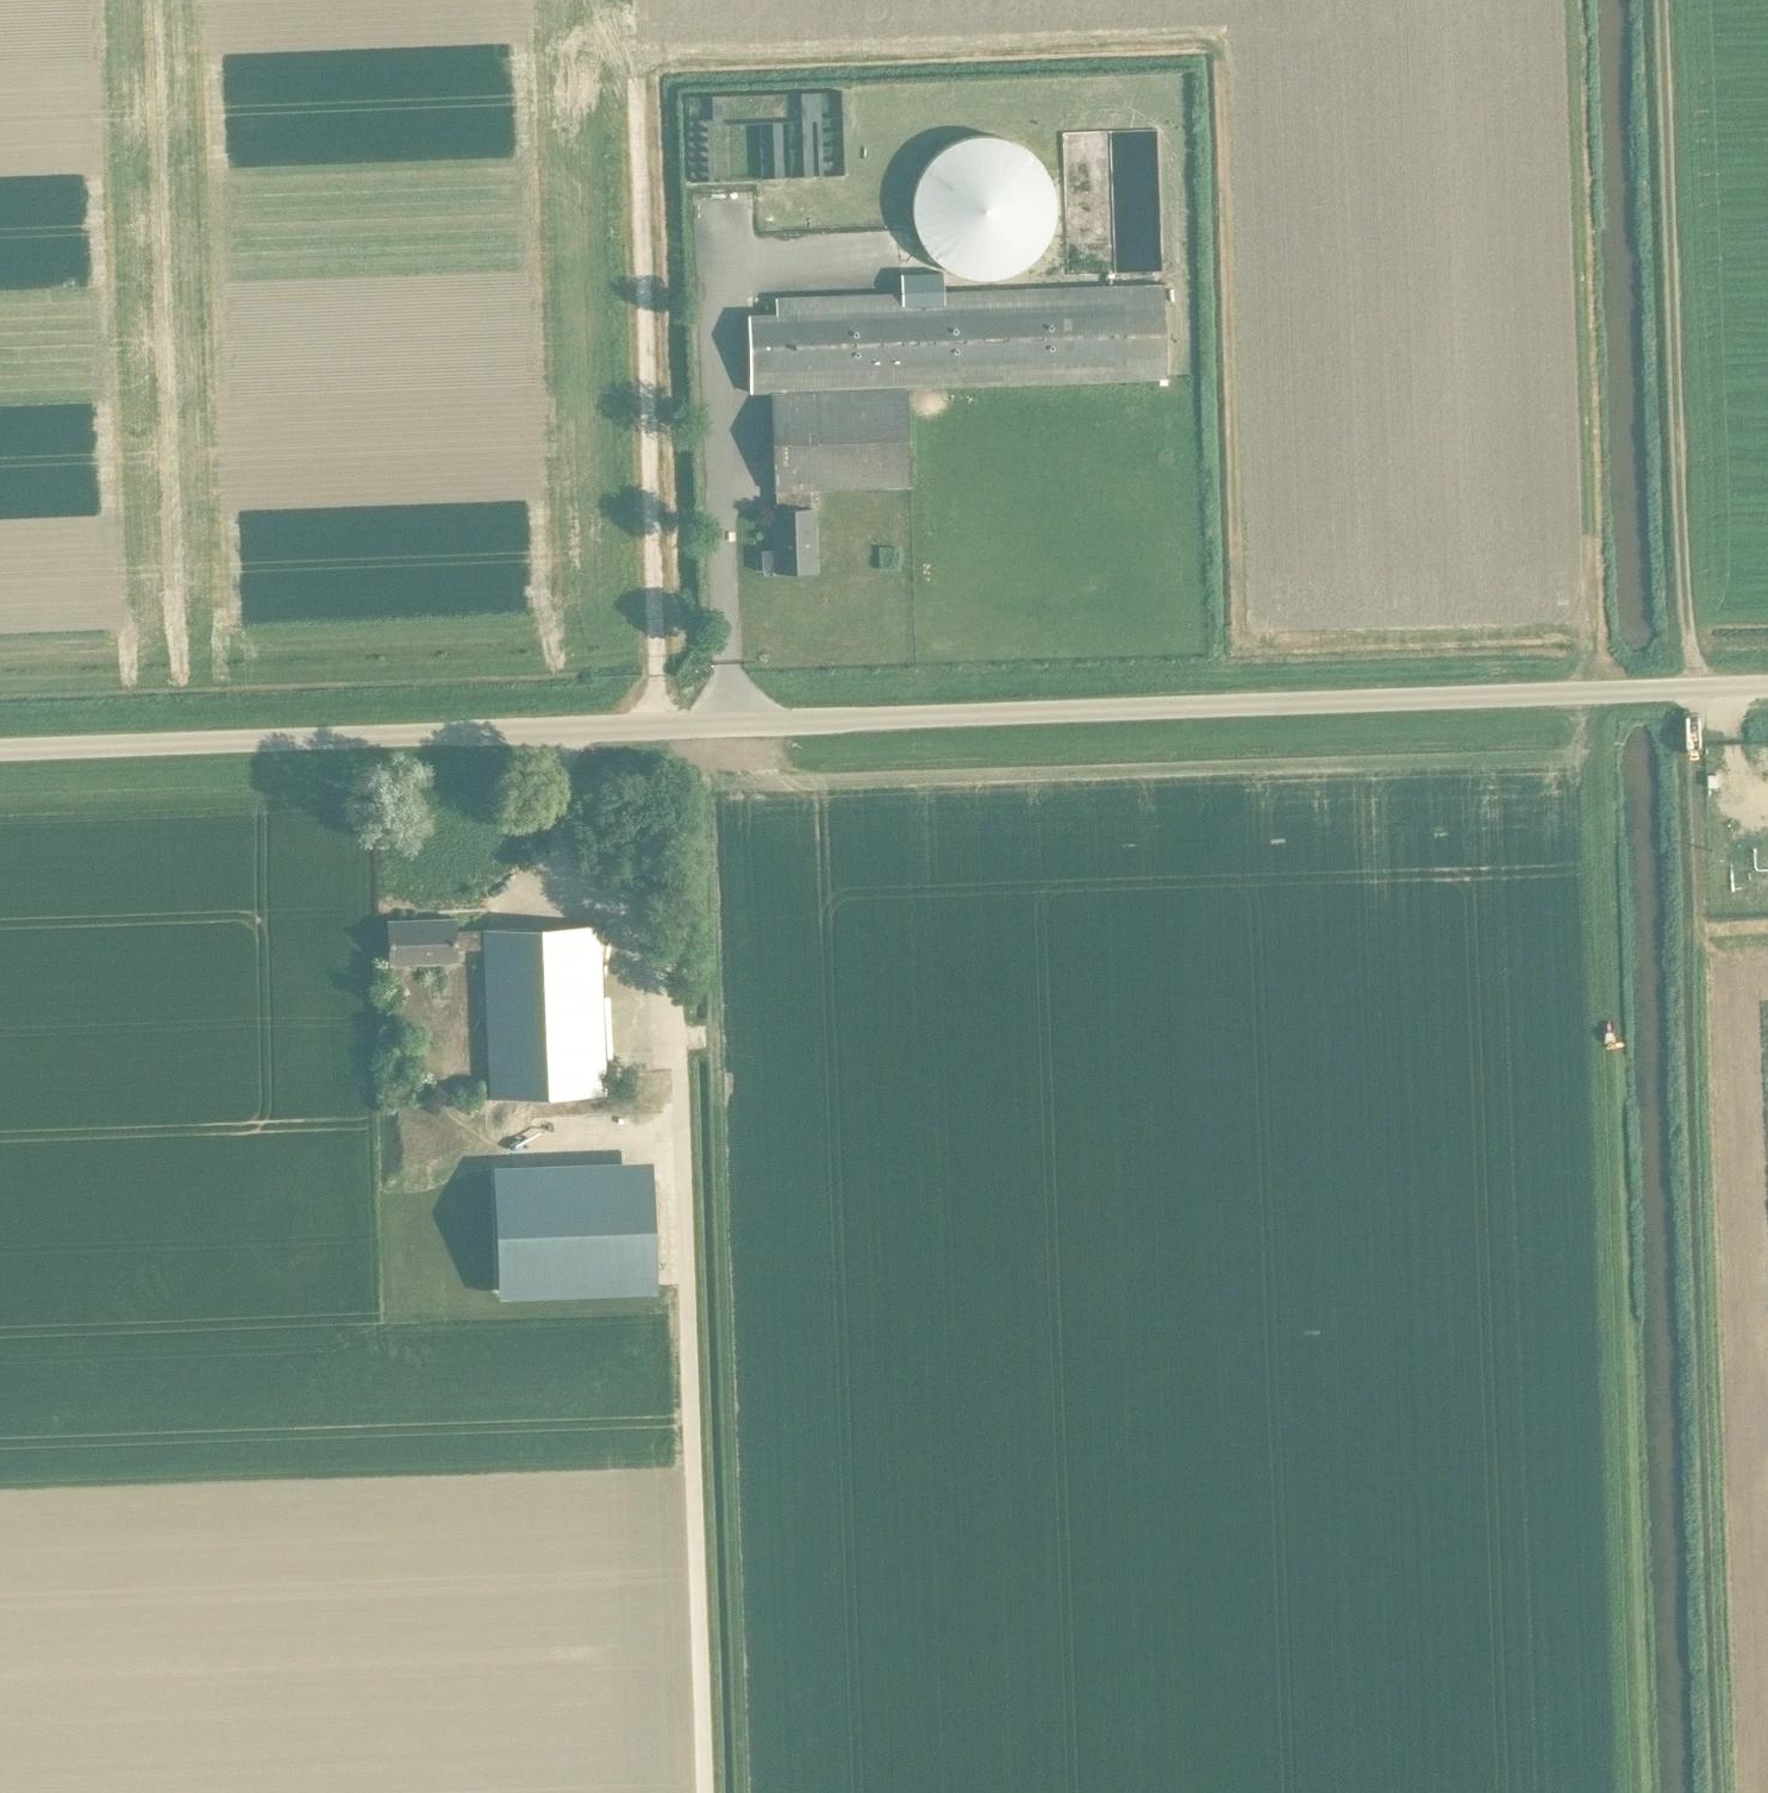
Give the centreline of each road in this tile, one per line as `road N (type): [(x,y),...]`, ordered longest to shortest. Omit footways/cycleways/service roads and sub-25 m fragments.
road 1 (unclassified): [(0,753),(1767,689)]
road 2 (track): [(678,1076),(704,1792)]
road 3 (track): [(1693,691),(1659,0)]
road 4 (track): [(634,83),(657,729)]
road 5 (track): [(1695,780),(1699,922)]

